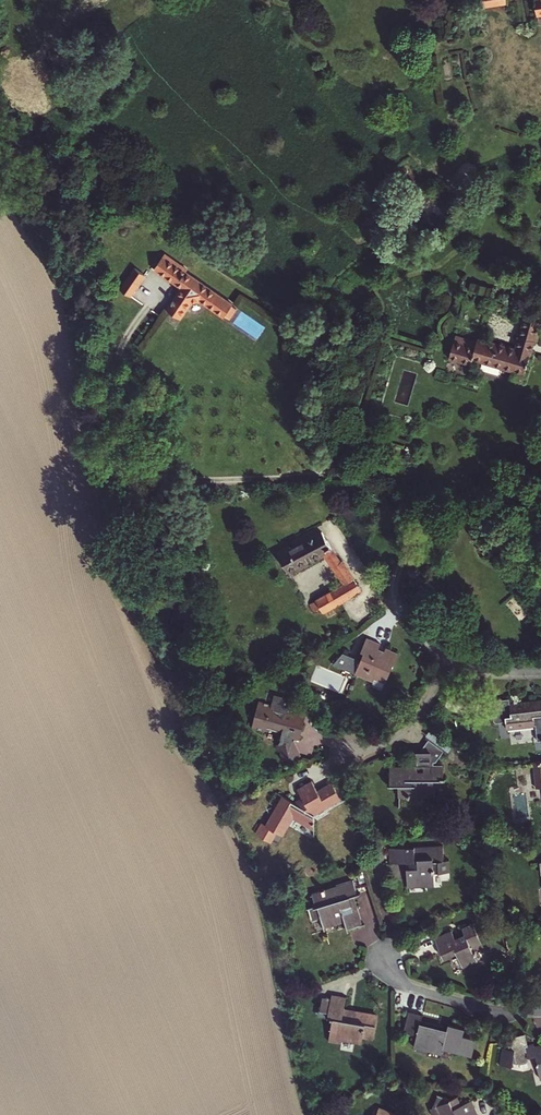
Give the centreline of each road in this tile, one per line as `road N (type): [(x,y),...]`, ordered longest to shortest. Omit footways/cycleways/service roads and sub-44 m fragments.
road 1 (residential): [(382,958),(409,985),(486,1007),(540,1010)]
road 2 (residential): [(348,745),(363,749),(408,729),(454,660)]

